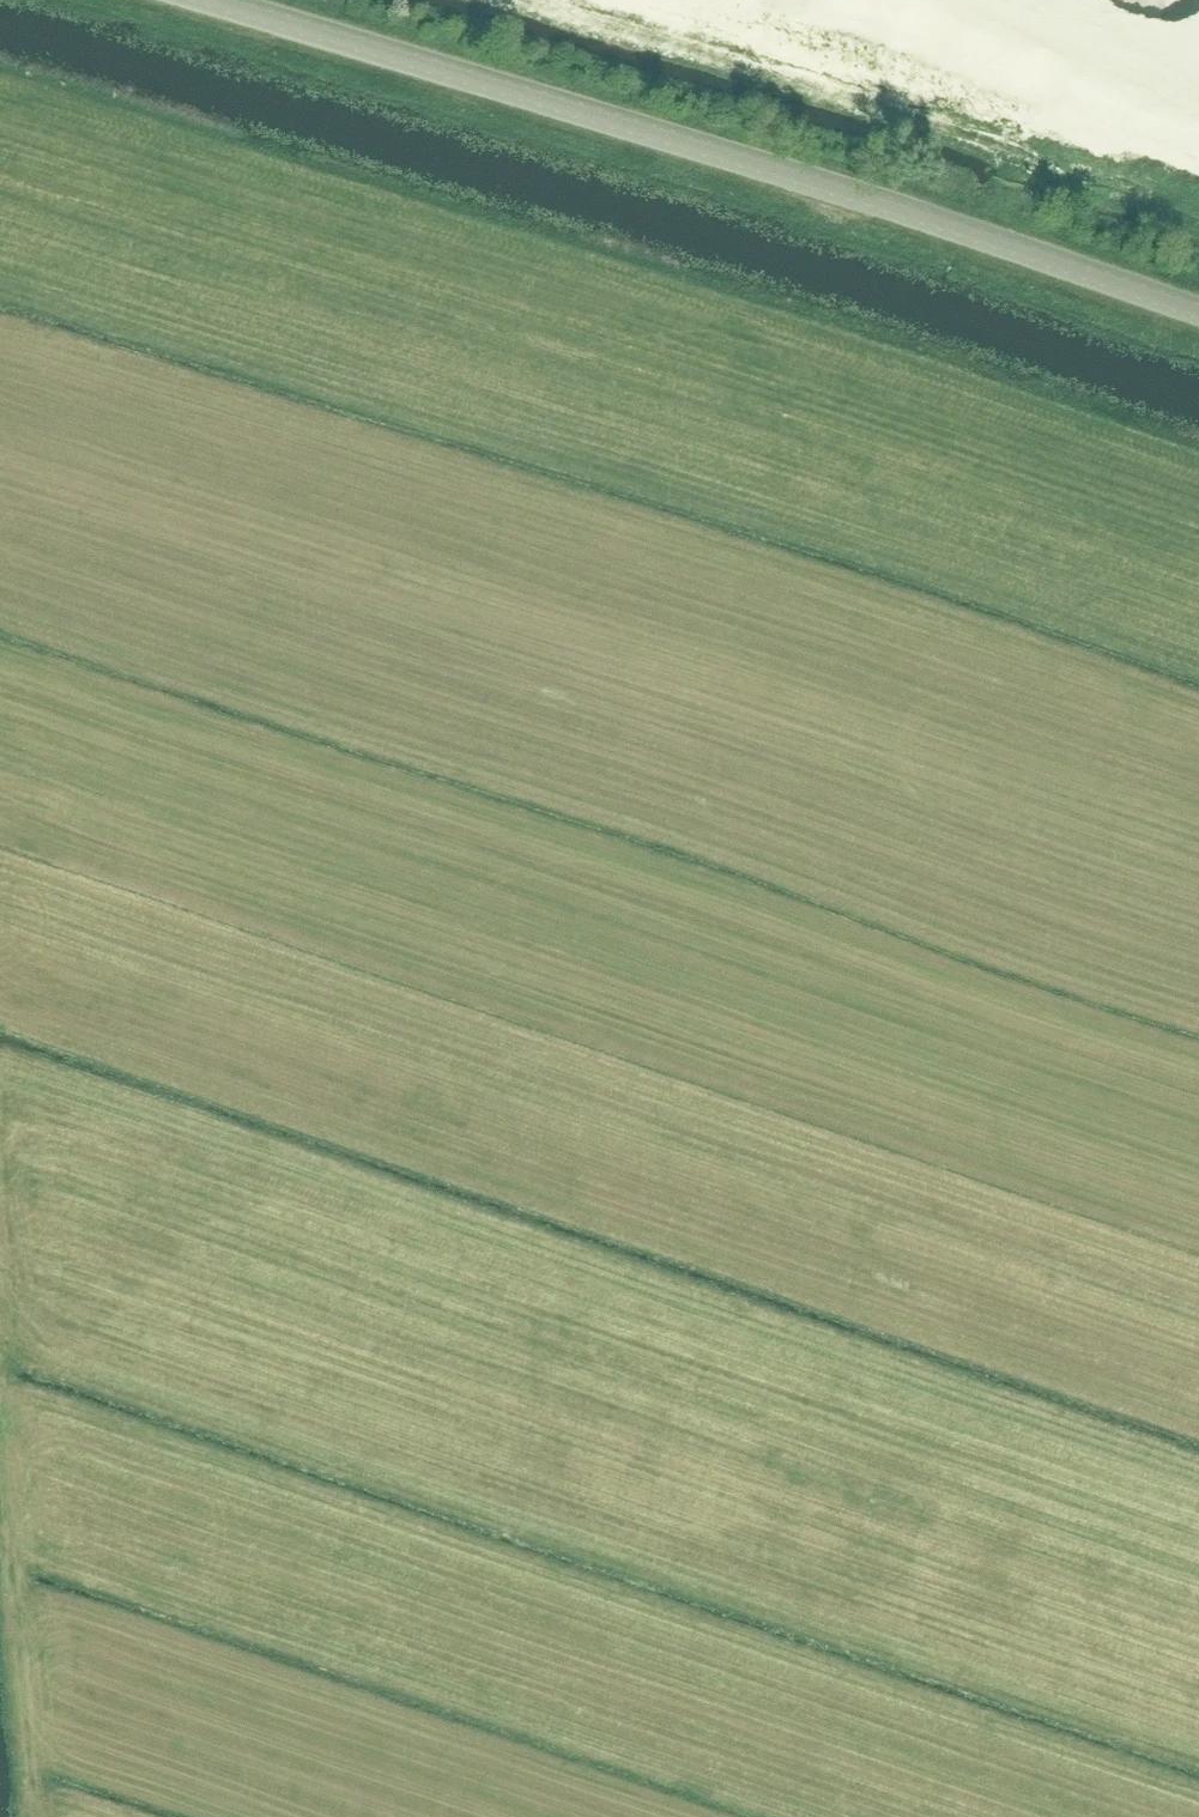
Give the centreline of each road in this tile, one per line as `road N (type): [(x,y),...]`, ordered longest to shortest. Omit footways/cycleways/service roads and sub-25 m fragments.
road 1 (tertiary): [(1198,320),(210,0)]

